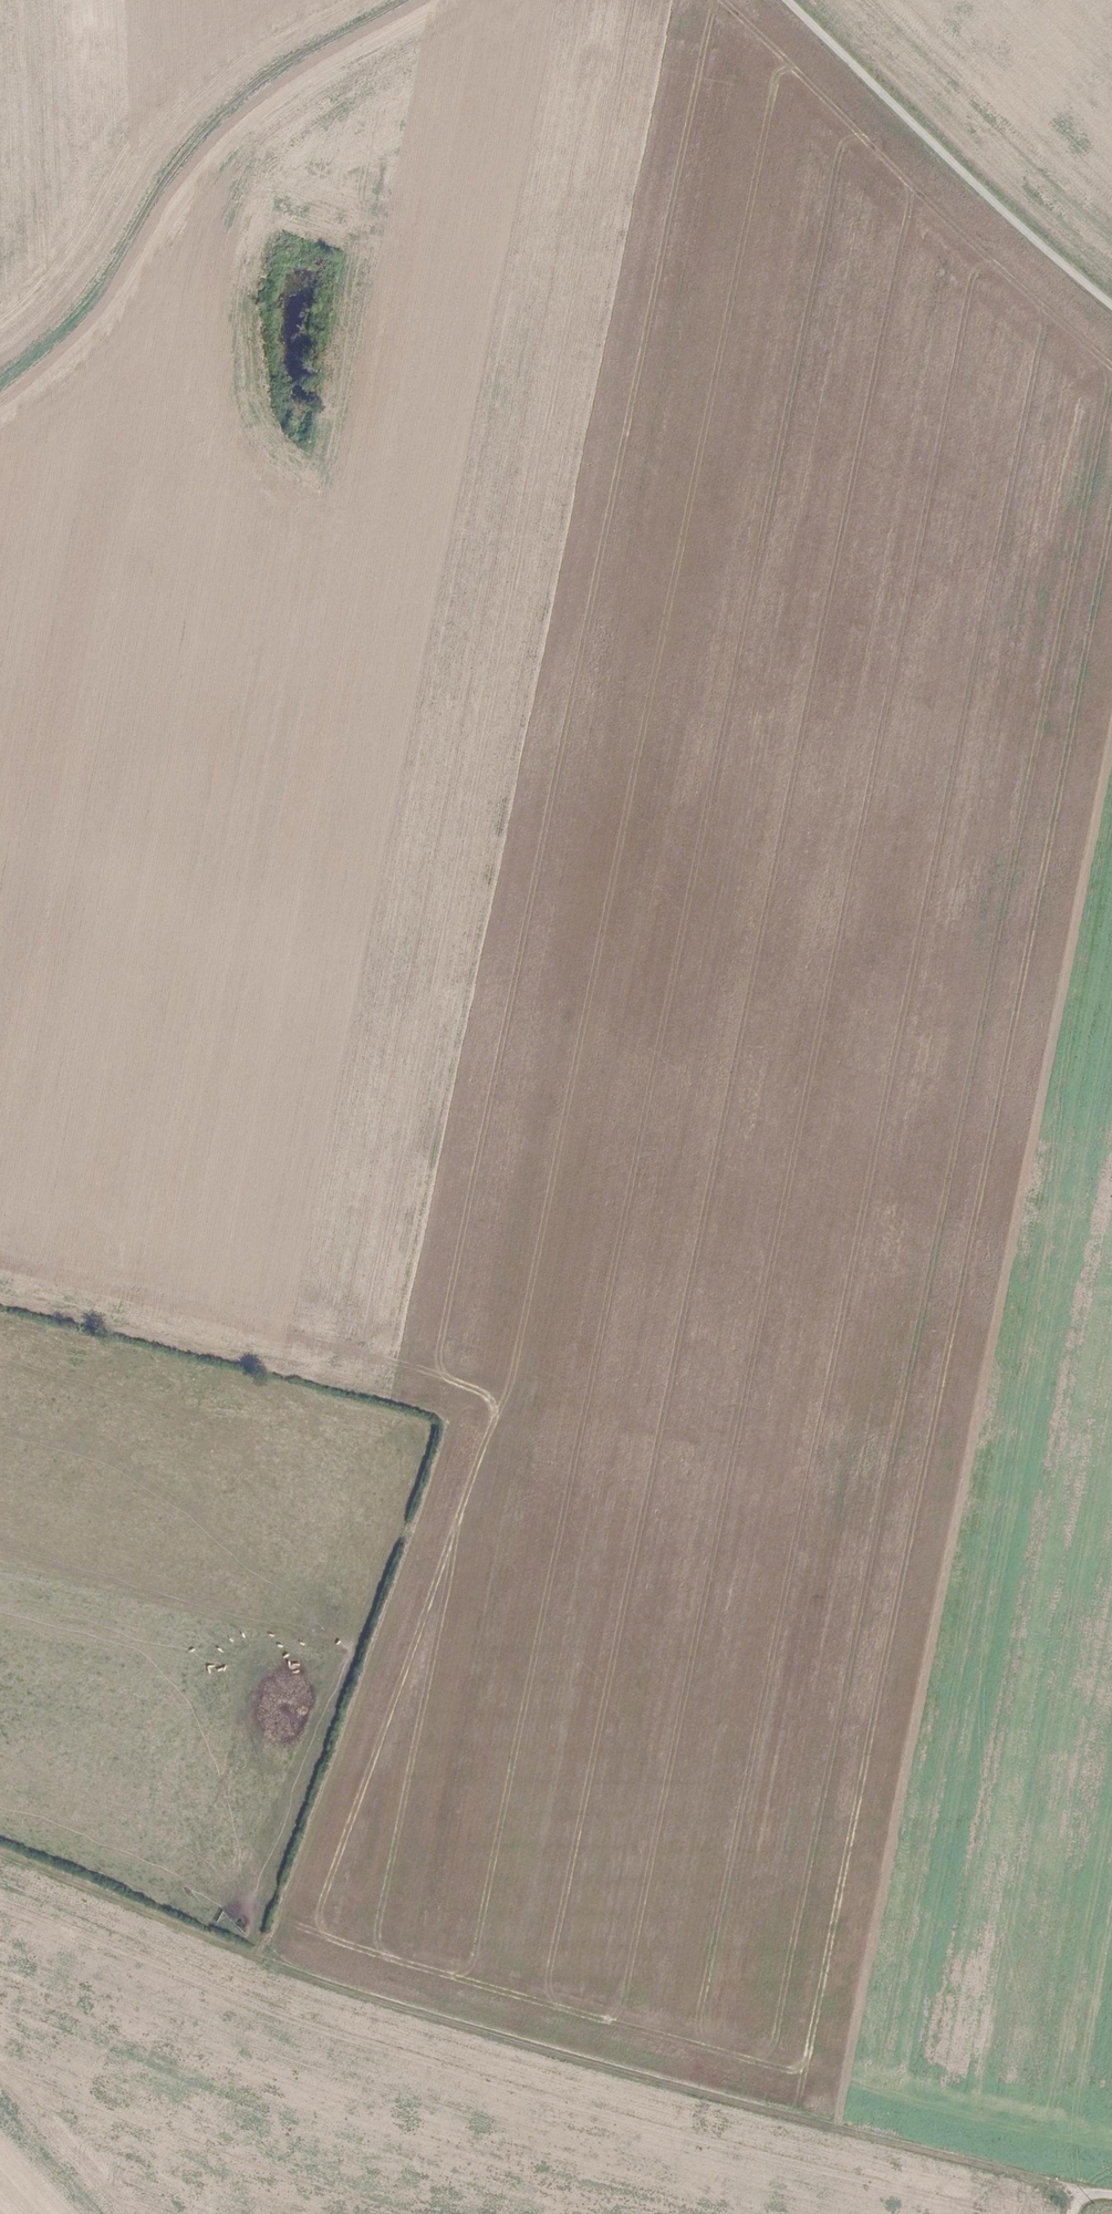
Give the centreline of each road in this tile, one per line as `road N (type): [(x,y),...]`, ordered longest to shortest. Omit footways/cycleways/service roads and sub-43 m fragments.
road 1 (residential): [(791,0),(1111,306)]
road 2 (track): [(780,2116),(1111,2197)]

